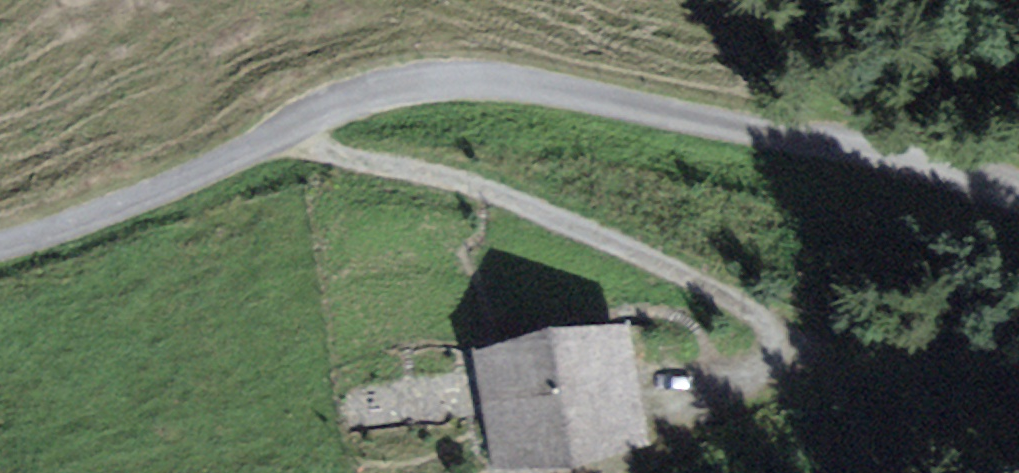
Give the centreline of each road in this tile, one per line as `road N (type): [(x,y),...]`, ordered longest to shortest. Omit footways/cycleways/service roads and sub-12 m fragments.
road 1 (unclassified): [(0,241),(188,176),(310,115),(383,88),(446,78),(510,82),(763,131),(1018,198)]
road 2 (track): [(299,121),(337,153),(582,232),(725,298),(782,337),(776,361),(728,378),(680,381)]

